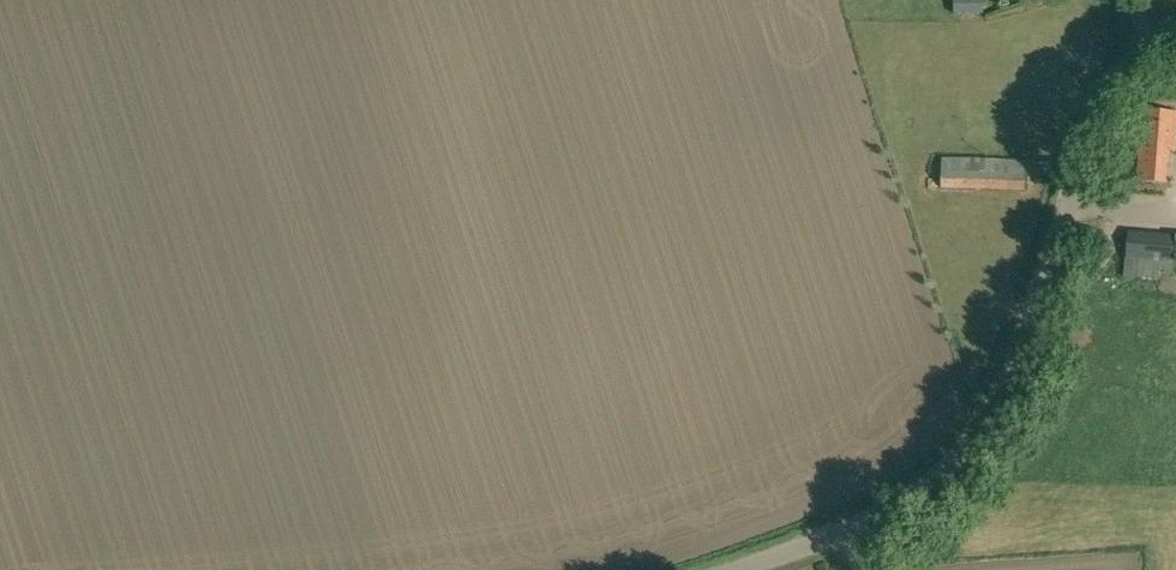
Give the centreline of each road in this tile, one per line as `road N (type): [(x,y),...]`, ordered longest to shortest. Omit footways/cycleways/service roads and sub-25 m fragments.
road 1 (unclassified): [(734,569),(872,519),(960,457),(1007,379),(1108,105),(1135,73),(1175,55)]

